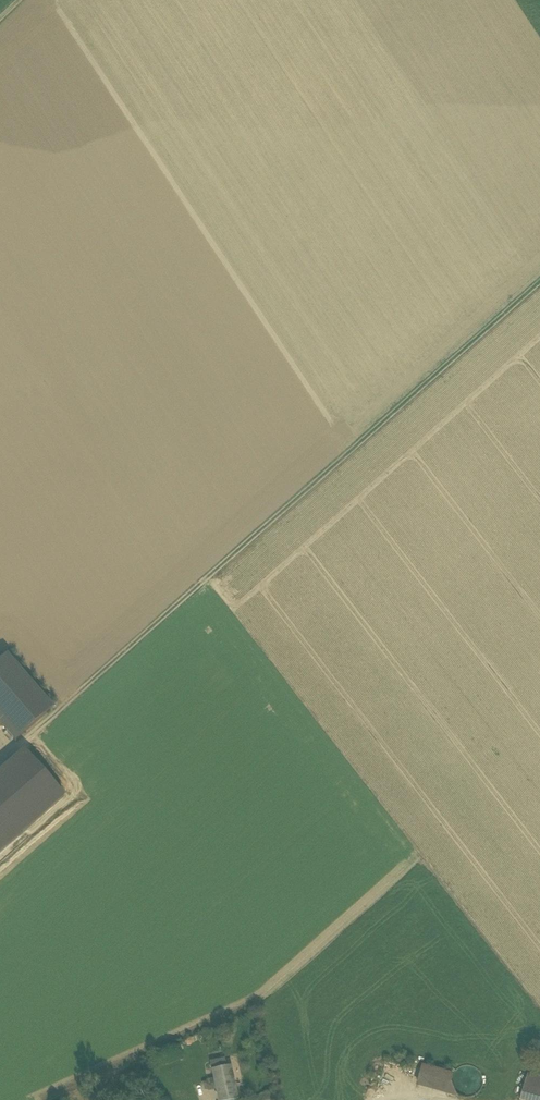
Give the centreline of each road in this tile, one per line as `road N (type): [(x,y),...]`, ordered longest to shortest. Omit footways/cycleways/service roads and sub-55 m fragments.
road 1 (track): [(6,757),(539,282)]

